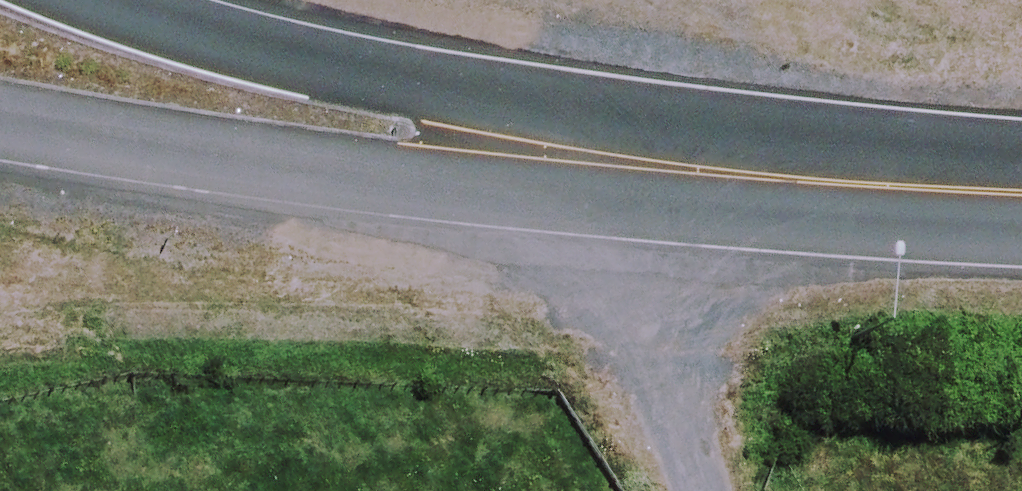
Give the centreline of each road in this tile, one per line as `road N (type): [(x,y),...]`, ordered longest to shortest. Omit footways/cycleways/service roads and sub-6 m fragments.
road 1 (unclassified): [(632,169),(396,180),(269,174),(0,124)]
road 2 (unclassified): [(104,0),(632,169)]
road 3 (unclassified): [(632,169),(1021,181)]

